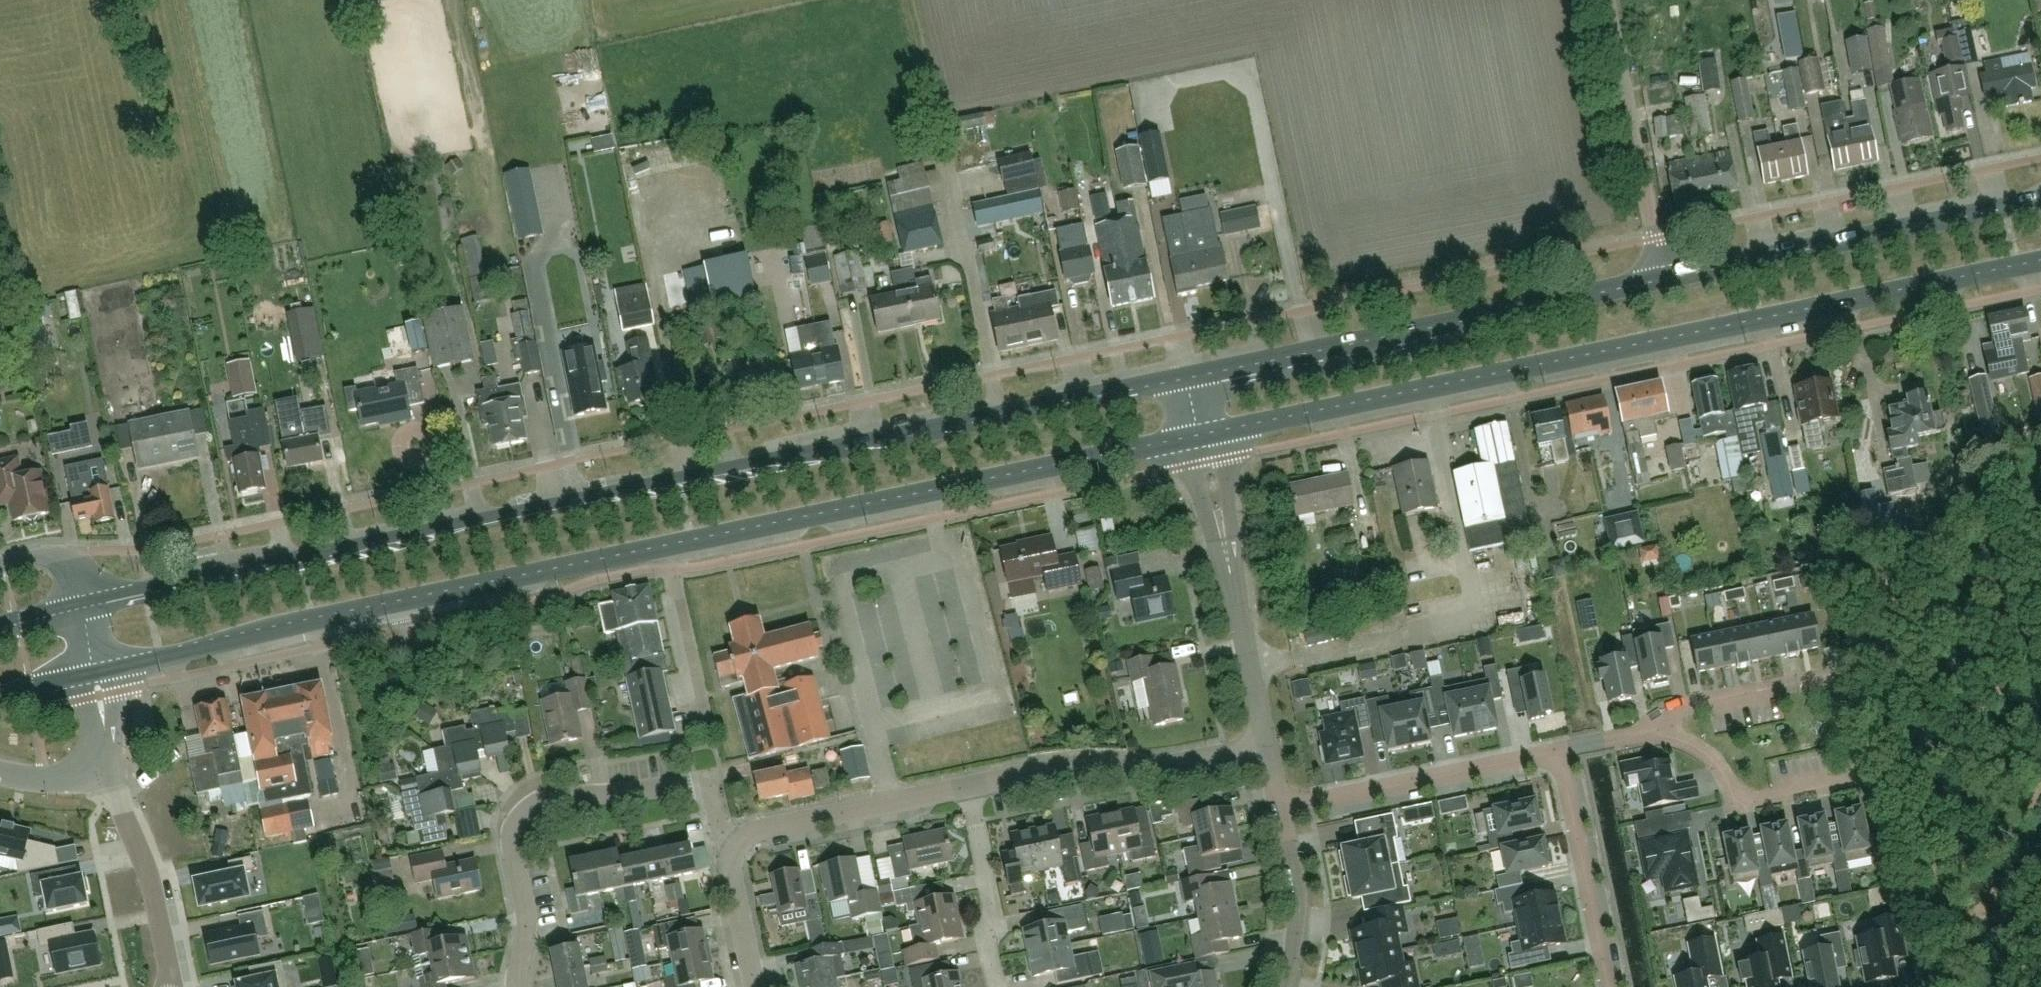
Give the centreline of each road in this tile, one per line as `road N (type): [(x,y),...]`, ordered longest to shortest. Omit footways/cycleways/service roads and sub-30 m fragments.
road 1 (primary): [(1185,378),(80,609)]
road 2 (primary): [(95,673),(1198,437)]
road 3 (primary): [(1198,437),(2040,261)]
road 4 (residential): [(1652,732),(1689,745),(1724,773),(1740,805),(1872,783),(1844,677),(1677,714)]
road 5 (primary): [(1664,284),(1185,378)]
road 6 (unclassified): [(519,986),(528,919),(514,827),(536,803),(713,775),(723,829),(739,842)]
road 7 (primary): [(2040,202),(1664,284)]
road 8 (unclassified): [(1272,750),(1198,437)]
road 9 (unclassified): [(968,786),(1042,772),(1159,771),(1272,750)]
road 10 (unclassified): [(1609,0),(1664,284)]
road 11 (residential): [(1562,755),(1285,812)]
road 12 (unclassified): [(739,842),(760,829),(968,786)]
road 13 (residential): [(1610,986),(1562,755)]
road 14 (residential): [(173,986),(153,887),(128,837),(112,765)]
road 15 (unclassified): [(999,986),(989,943),(996,925),(968,786)]
road 16 (unclassified): [(1286,986),(1303,912),(1285,812)]
road 17 (unclassified): [(756,986),(731,872),(739,842)]

